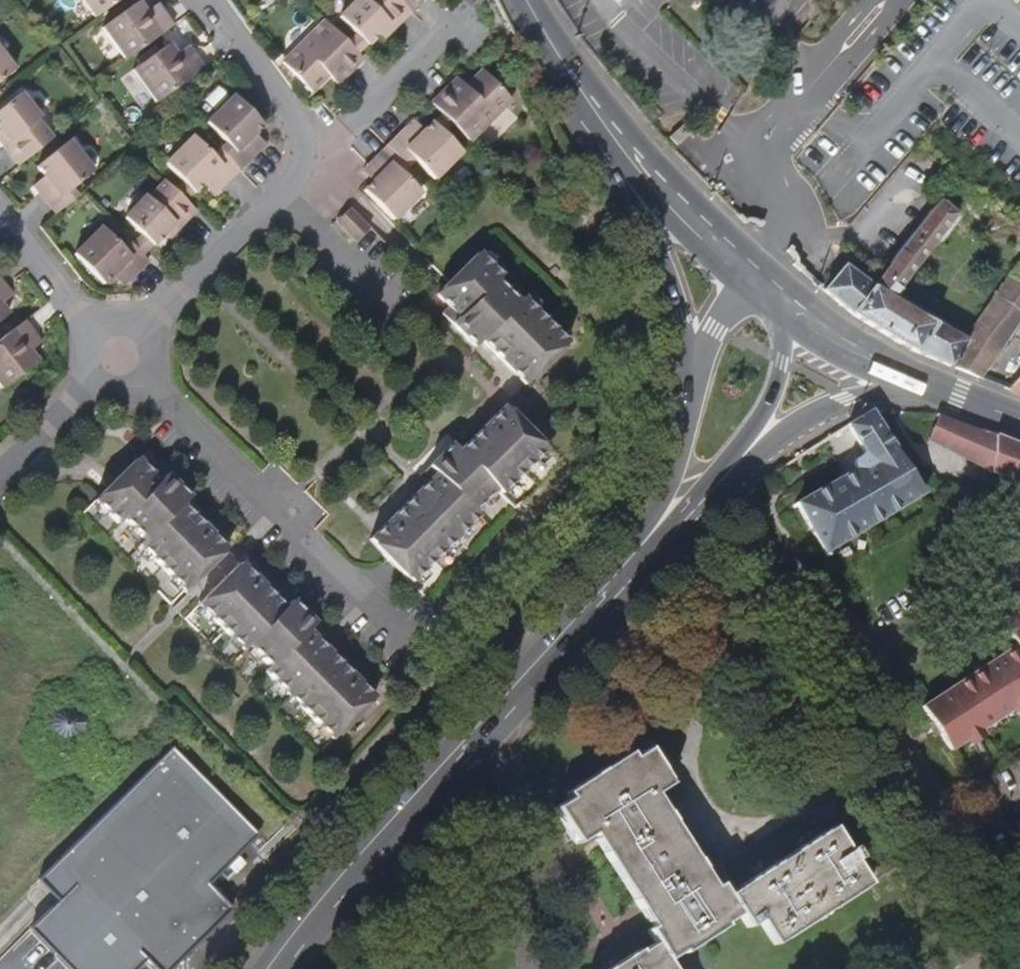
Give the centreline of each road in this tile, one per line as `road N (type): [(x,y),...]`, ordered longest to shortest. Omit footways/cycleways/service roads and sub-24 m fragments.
road 1 (primary): [(649,541),(406,802),(274,968)]
road 2 (residential): [(112,353),(406,643)]
road 3 (residential): [(112,353),(279,197)]
road 4 (primary): [(628,157),(694,358)]
road 5 (residential): [(305,141),(343,130),(464,8)]
road 6 (primary): [(768,293),(628,157)]
road 7 (primary): [(694,358),(684,432),(649,541)]
road 8 (primary): [(628,157),(524,0)]
road 9 (residential): [(0,206),(112,353)]
road 10 (residential): [(205,0),(305,141)]
road 11 (primary): [(748,453),(901,374)]
road 12 (primary): [(748,453),(782,365),(782,336),(768,293)]
road 13 (residential): [(279,197),(393,315)]
road 14 (residential): [(0,467),(112,353)]
road 15 (primary): [(901,374),(768,293)]
road 16 (primary): [(649,541),(679,523),(748,453)]
road 17 (primary): [(1019,421),(901,374)]

